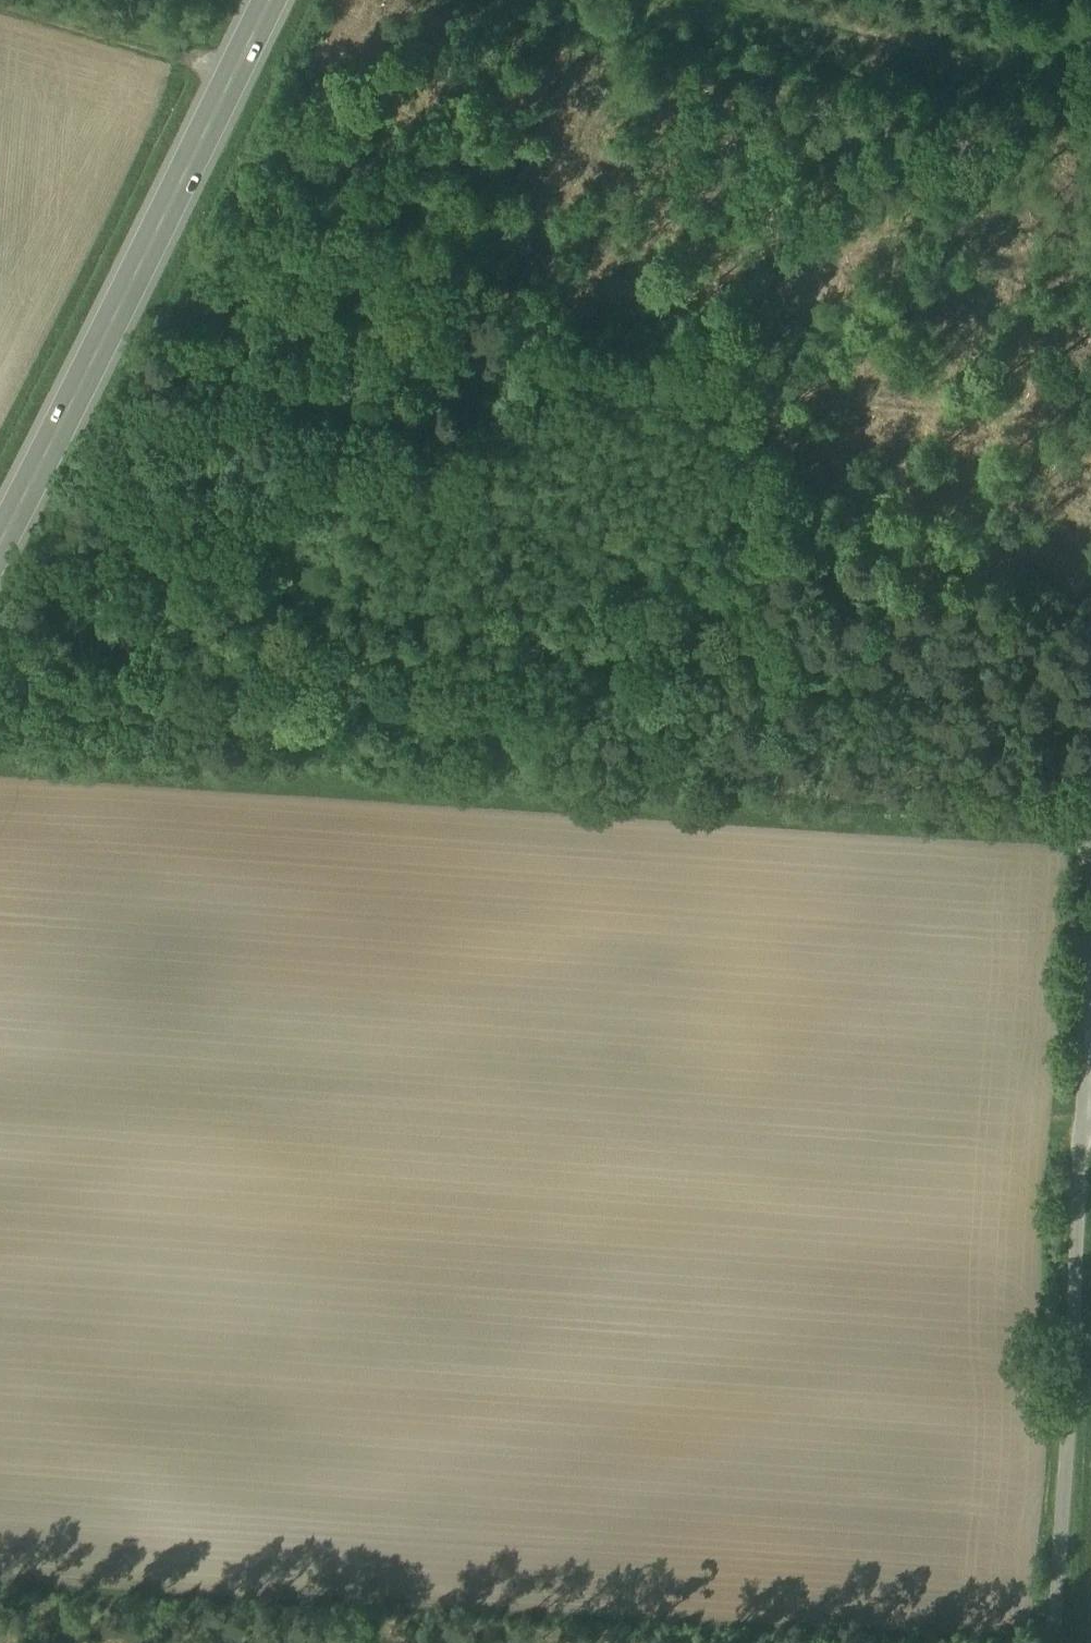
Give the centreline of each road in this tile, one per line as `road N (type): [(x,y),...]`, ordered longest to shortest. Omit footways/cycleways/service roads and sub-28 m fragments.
road 1 (secondary): [(267,0),(0,543)]
road 2 (unclassified): [(1086,1093),(1048,1642)]

